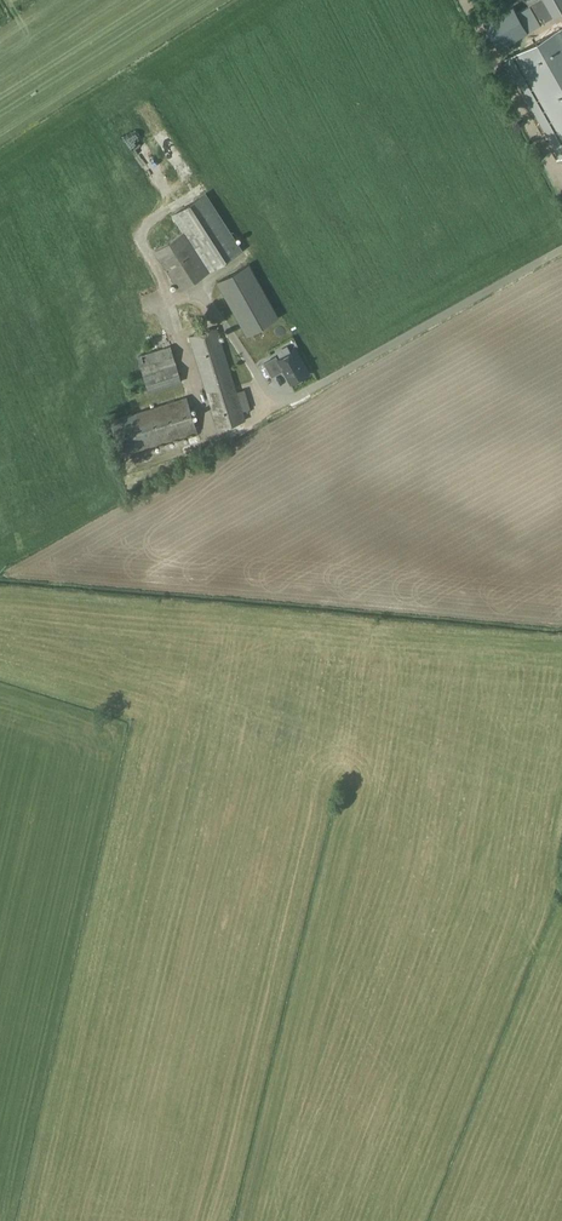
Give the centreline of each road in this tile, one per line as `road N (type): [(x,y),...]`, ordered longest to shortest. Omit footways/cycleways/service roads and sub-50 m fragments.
road 1 (unclassified): [(281,410),(561,252)]

